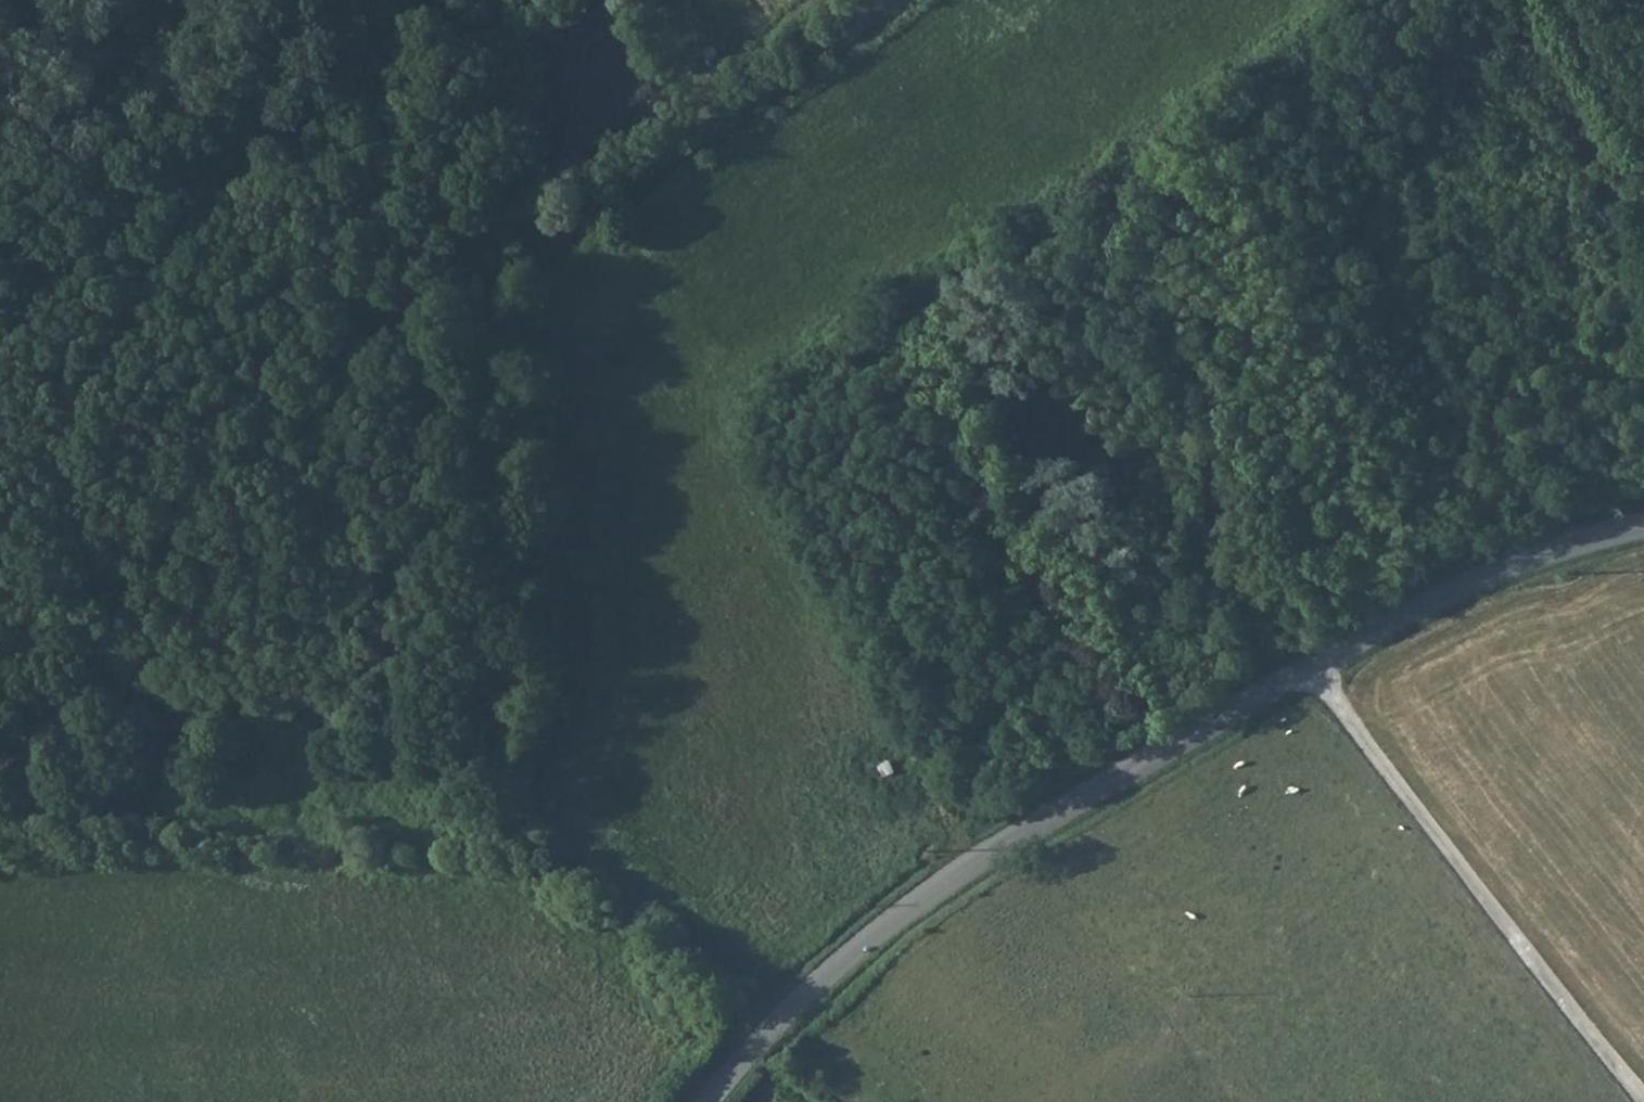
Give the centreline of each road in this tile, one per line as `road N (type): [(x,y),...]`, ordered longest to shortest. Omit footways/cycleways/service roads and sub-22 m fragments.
road 1 (unclassified): [(707,1101),(852,947),(974,860),(1306,665),(1517,563),(1643,528)]
road 2 (track): [(1306,665),(1643,1087)]

